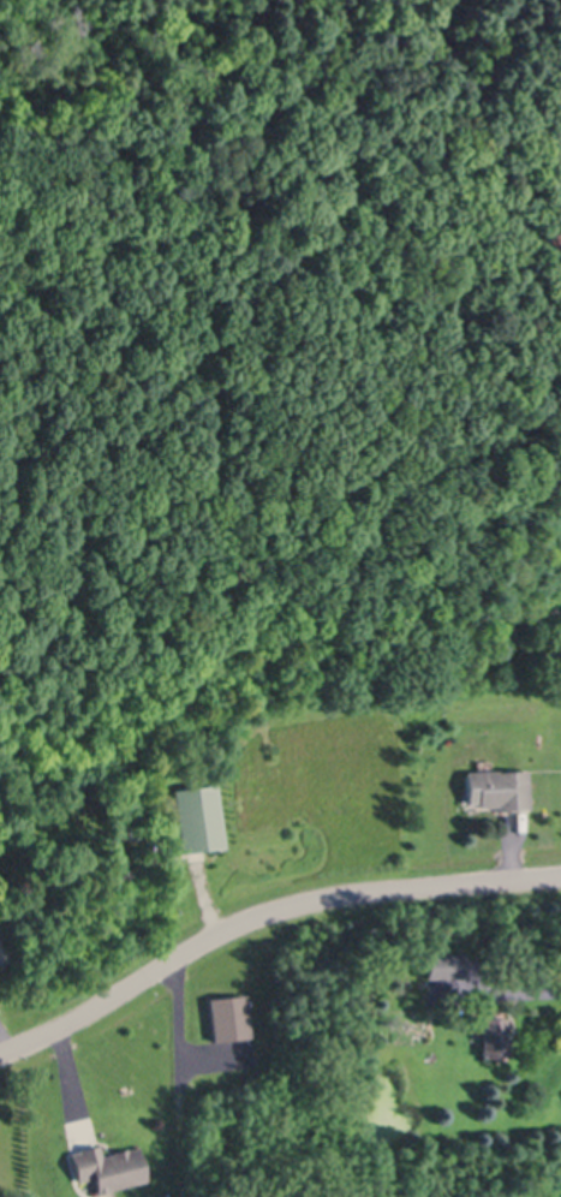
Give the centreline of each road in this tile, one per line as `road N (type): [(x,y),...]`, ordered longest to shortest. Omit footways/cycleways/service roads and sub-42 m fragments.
road 1 (residential): [(560,876),(286,904),(0,1052)]

